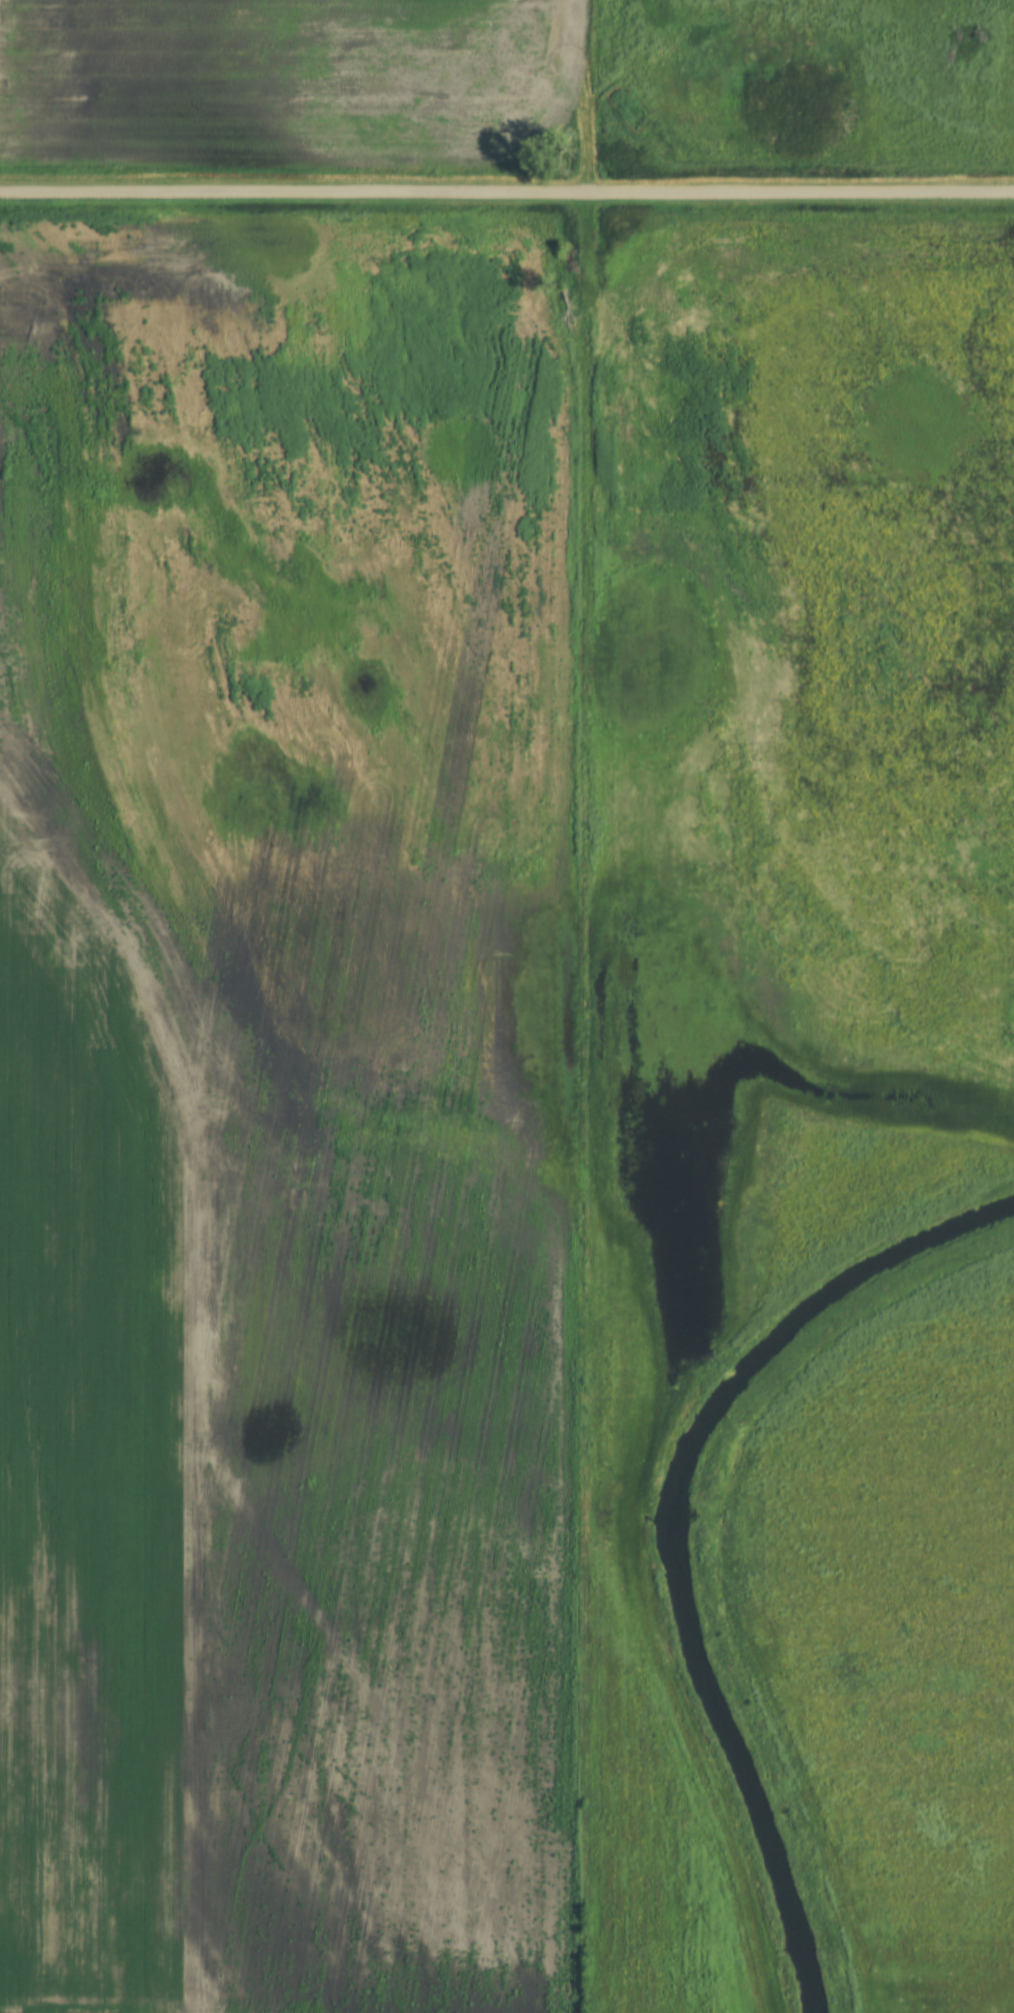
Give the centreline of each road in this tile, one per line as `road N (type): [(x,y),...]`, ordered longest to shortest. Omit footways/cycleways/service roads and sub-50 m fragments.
road 1 (residential): [(1013,192),(0,191)]

